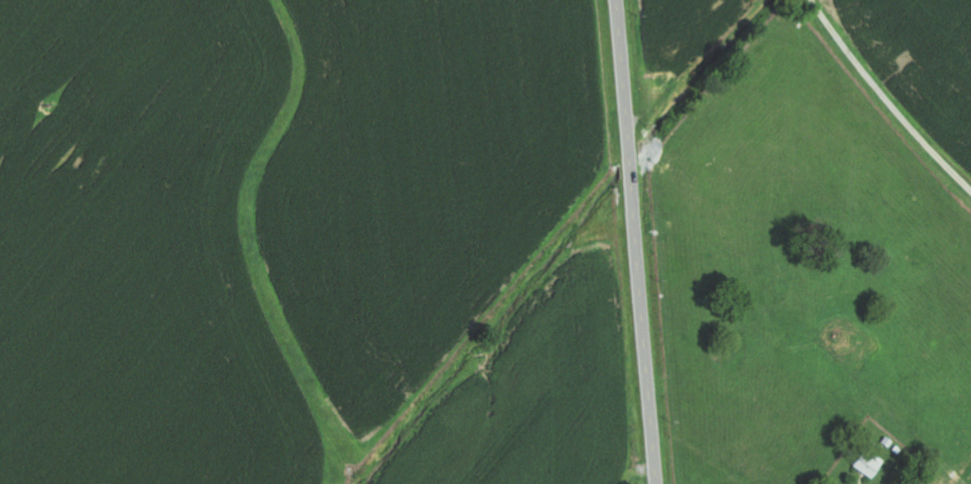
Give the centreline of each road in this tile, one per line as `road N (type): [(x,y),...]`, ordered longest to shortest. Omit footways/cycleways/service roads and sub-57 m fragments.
road 1 (secondary): [(655,483),(616,0)]

